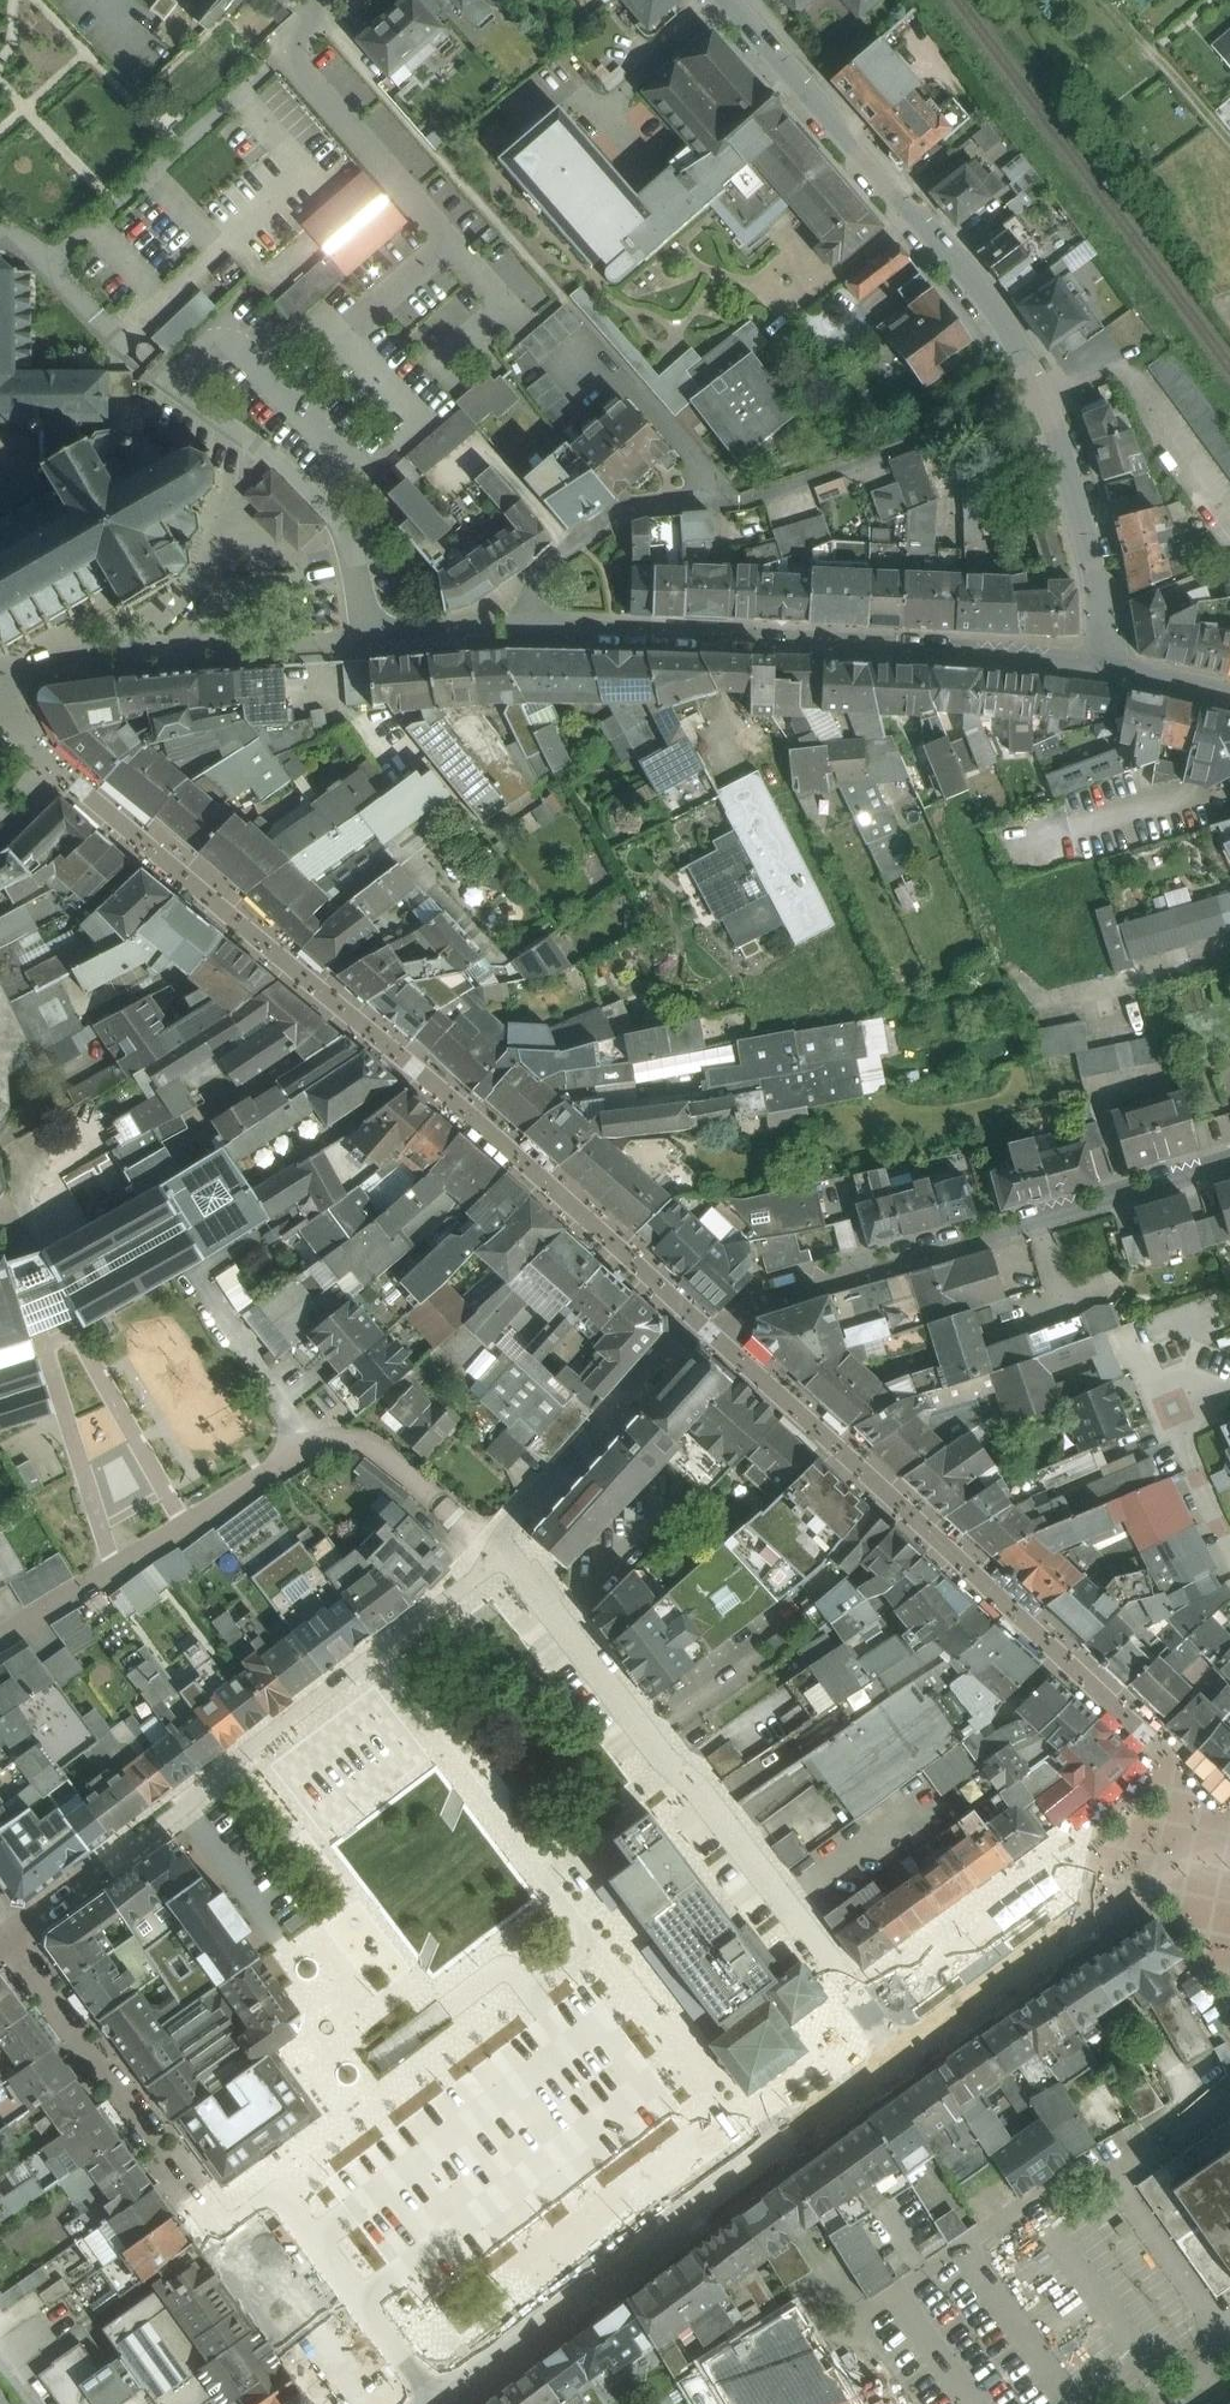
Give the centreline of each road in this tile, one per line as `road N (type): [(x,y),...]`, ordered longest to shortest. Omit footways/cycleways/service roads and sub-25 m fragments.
road 1 (residential): [(8,1939),(223,2233),(279,2201),(422,2403)]
road 2 (residential): [(1009,1230),(703,1322),(676,1338),(498,1555)]
road 3 (residential): [(498,1555),(381,1655),(8,1939)]
road 4 (residential): [(1045,395),(747,501),(622,512),(548,564),(531,594),(531,631)]
road 5 (residential): [(1127,666),(531,631)]
road 6 (tertiary): [(904,2053),(712,2193),(536,2307),(490,2347),(472,2378),(436,2403)]
road 7 (residential): [(1045,395),(868,160),(727,0)]
road 8 (residential): [(320,1445),(0,1642)]
road 9 (residential): [(904,2053),(683,1773)]
road 10 (residential): [(683,1773),(498,1555)]
road 11 (residential): [(1127,666),(1045,395)]
road 12 (residential): [(1229,1164),(1009,1230)]
road 13 (residential): [(320,1445),(343,1438),(391,1452),(498,1555)]
road 14 (tertiary): [(1080,1927),(904,2053)]
road 15 (residential): [(1229,1839),(1080,1927)]
road 16 (residential): [(1229,1389),(1213,1396),(1194,1423),(1193,1446),(1229,1530)]
road 17 (residential): [(531,631),(372,644)]

